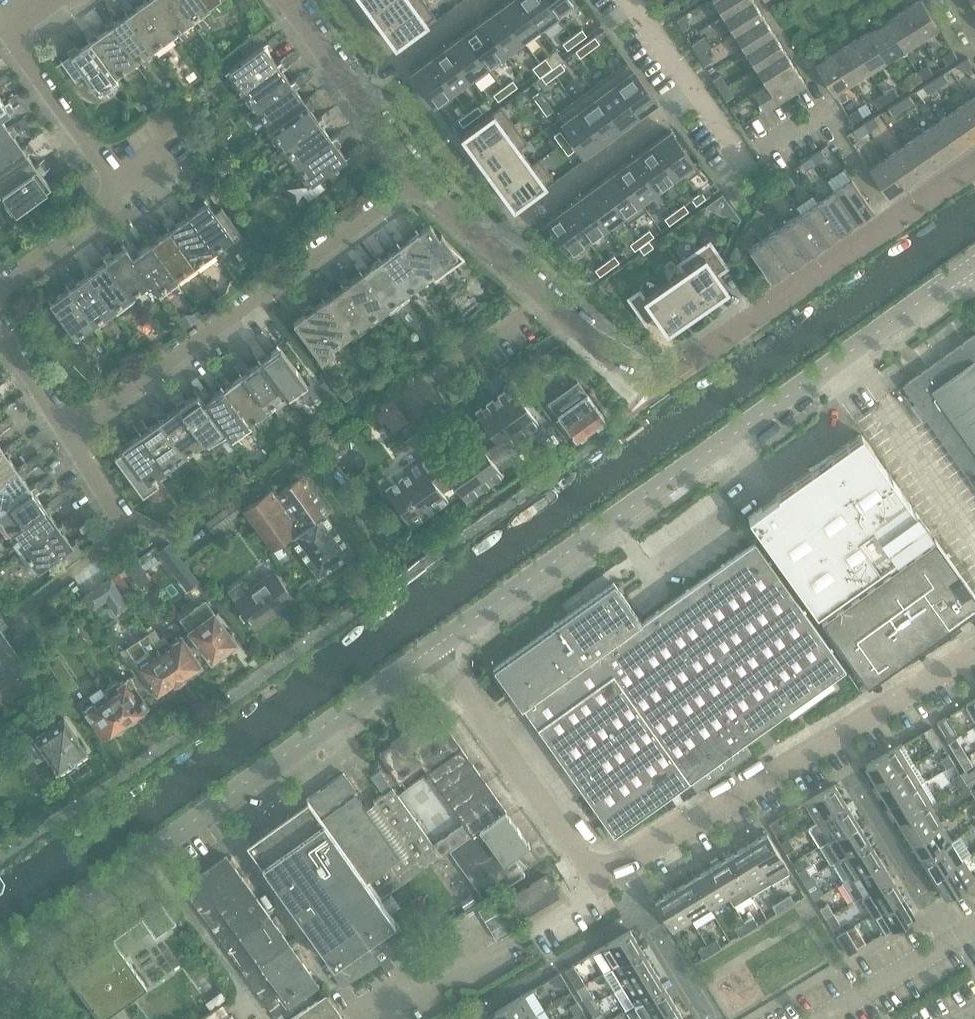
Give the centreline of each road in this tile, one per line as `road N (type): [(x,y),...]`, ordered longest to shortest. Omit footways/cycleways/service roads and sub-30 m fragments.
road 1 (residential): [(974,265),(436,649)]
road 2 (residential): [(436,649),(67,911),(24,946),(0,978)]
road 3 (residential): [(546,298),(657,387),(893,219)]
road 4 (residential): [(78,438),(421,185)]
road 5 (residential): [(619,873),(974,648)]
road 6 (residential): [(0,284),(122,199),(8,31),(51,0)]
road 7 (residential): [(619,873),(594,878),(436,649)]
road 8 (residential): [(421,185),(287,0)]
road 9 (residential): [(38,601),(135,529),(78,438)]
road 10 (residential): [(527,219),(694,97)]
road 11 (residential): [(761,147),(827,110),(893,219)]
road 12 (residential): [(819,1018),(974,925)]
road 13 (residential): [(546,298),(421,185)]
road 14 (residential): [(78,438),(0,323)]

